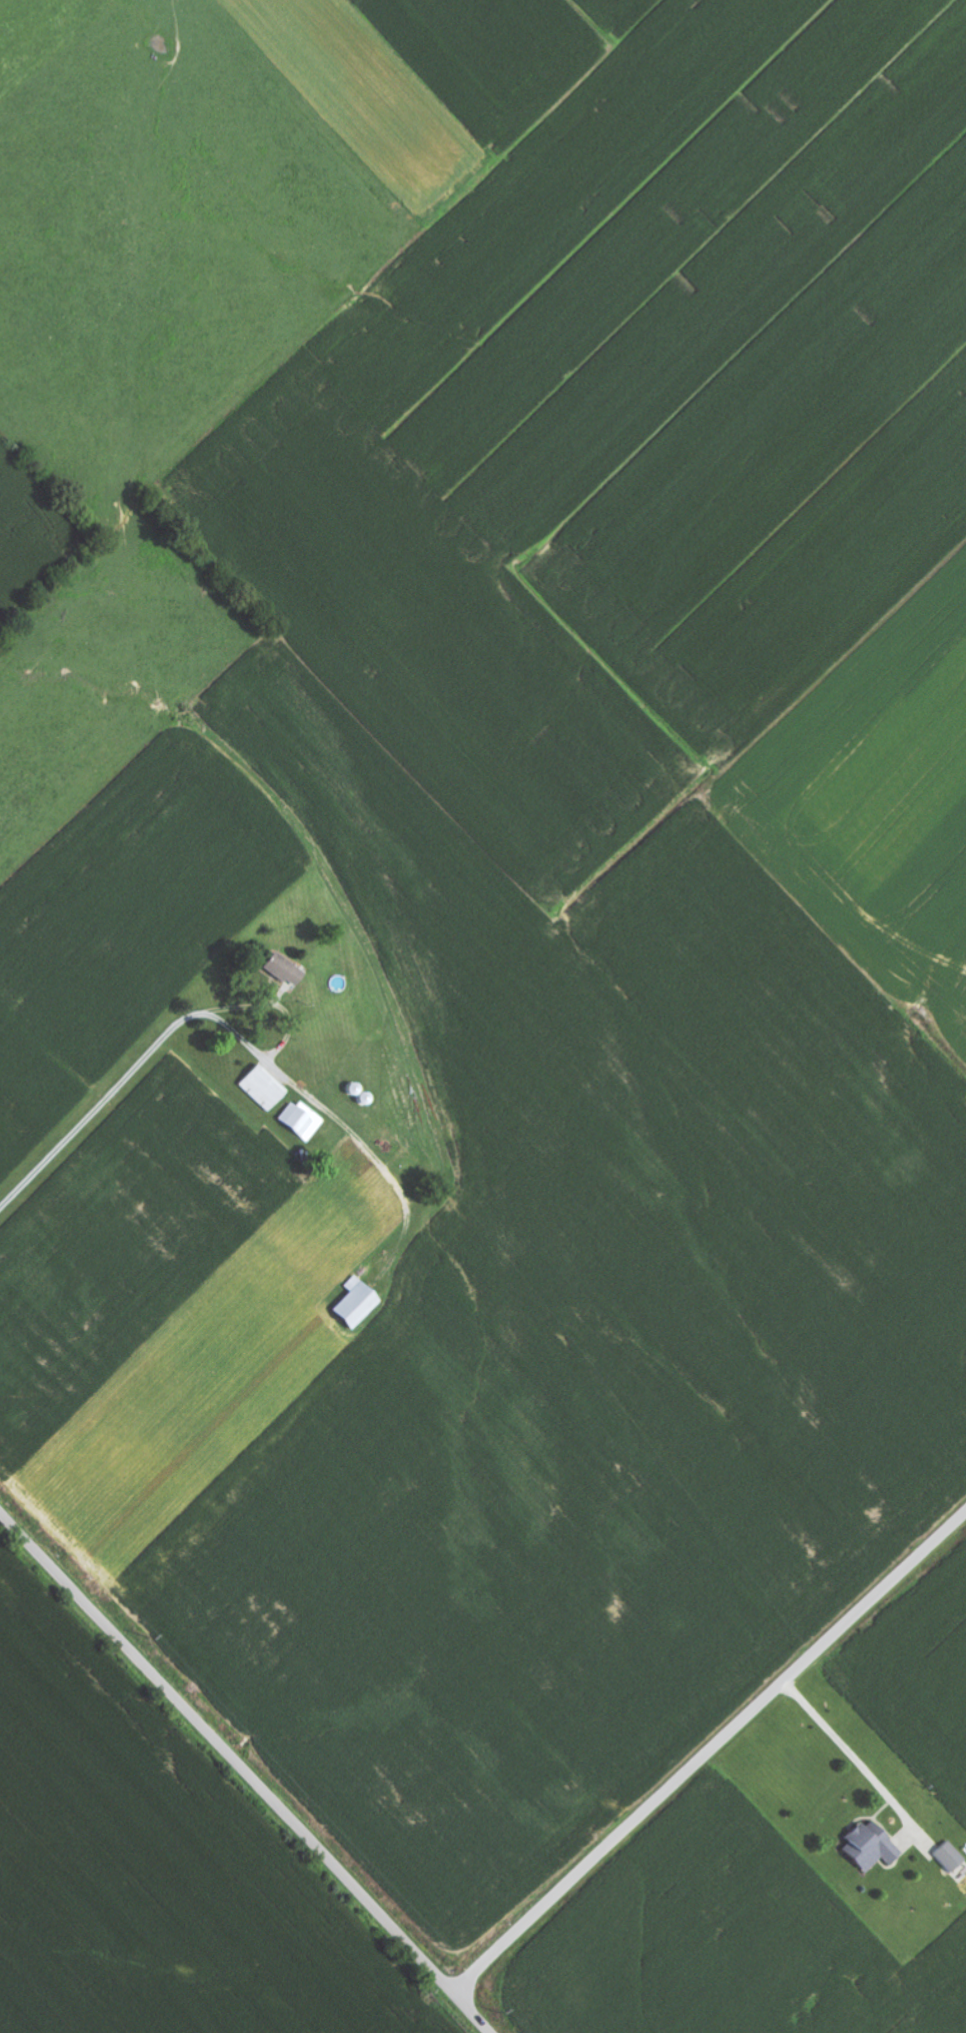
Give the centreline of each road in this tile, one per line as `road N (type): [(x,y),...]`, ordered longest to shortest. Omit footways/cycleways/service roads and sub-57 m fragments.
road 1 (residential): [(494,2032),(0,1508)]
road 2 (residential): [(455,1991),(965,1512)]
road 3 (residential): [(965,1369),(670,1126)]
road 4 (residential): [(0,735),(133,574)]

